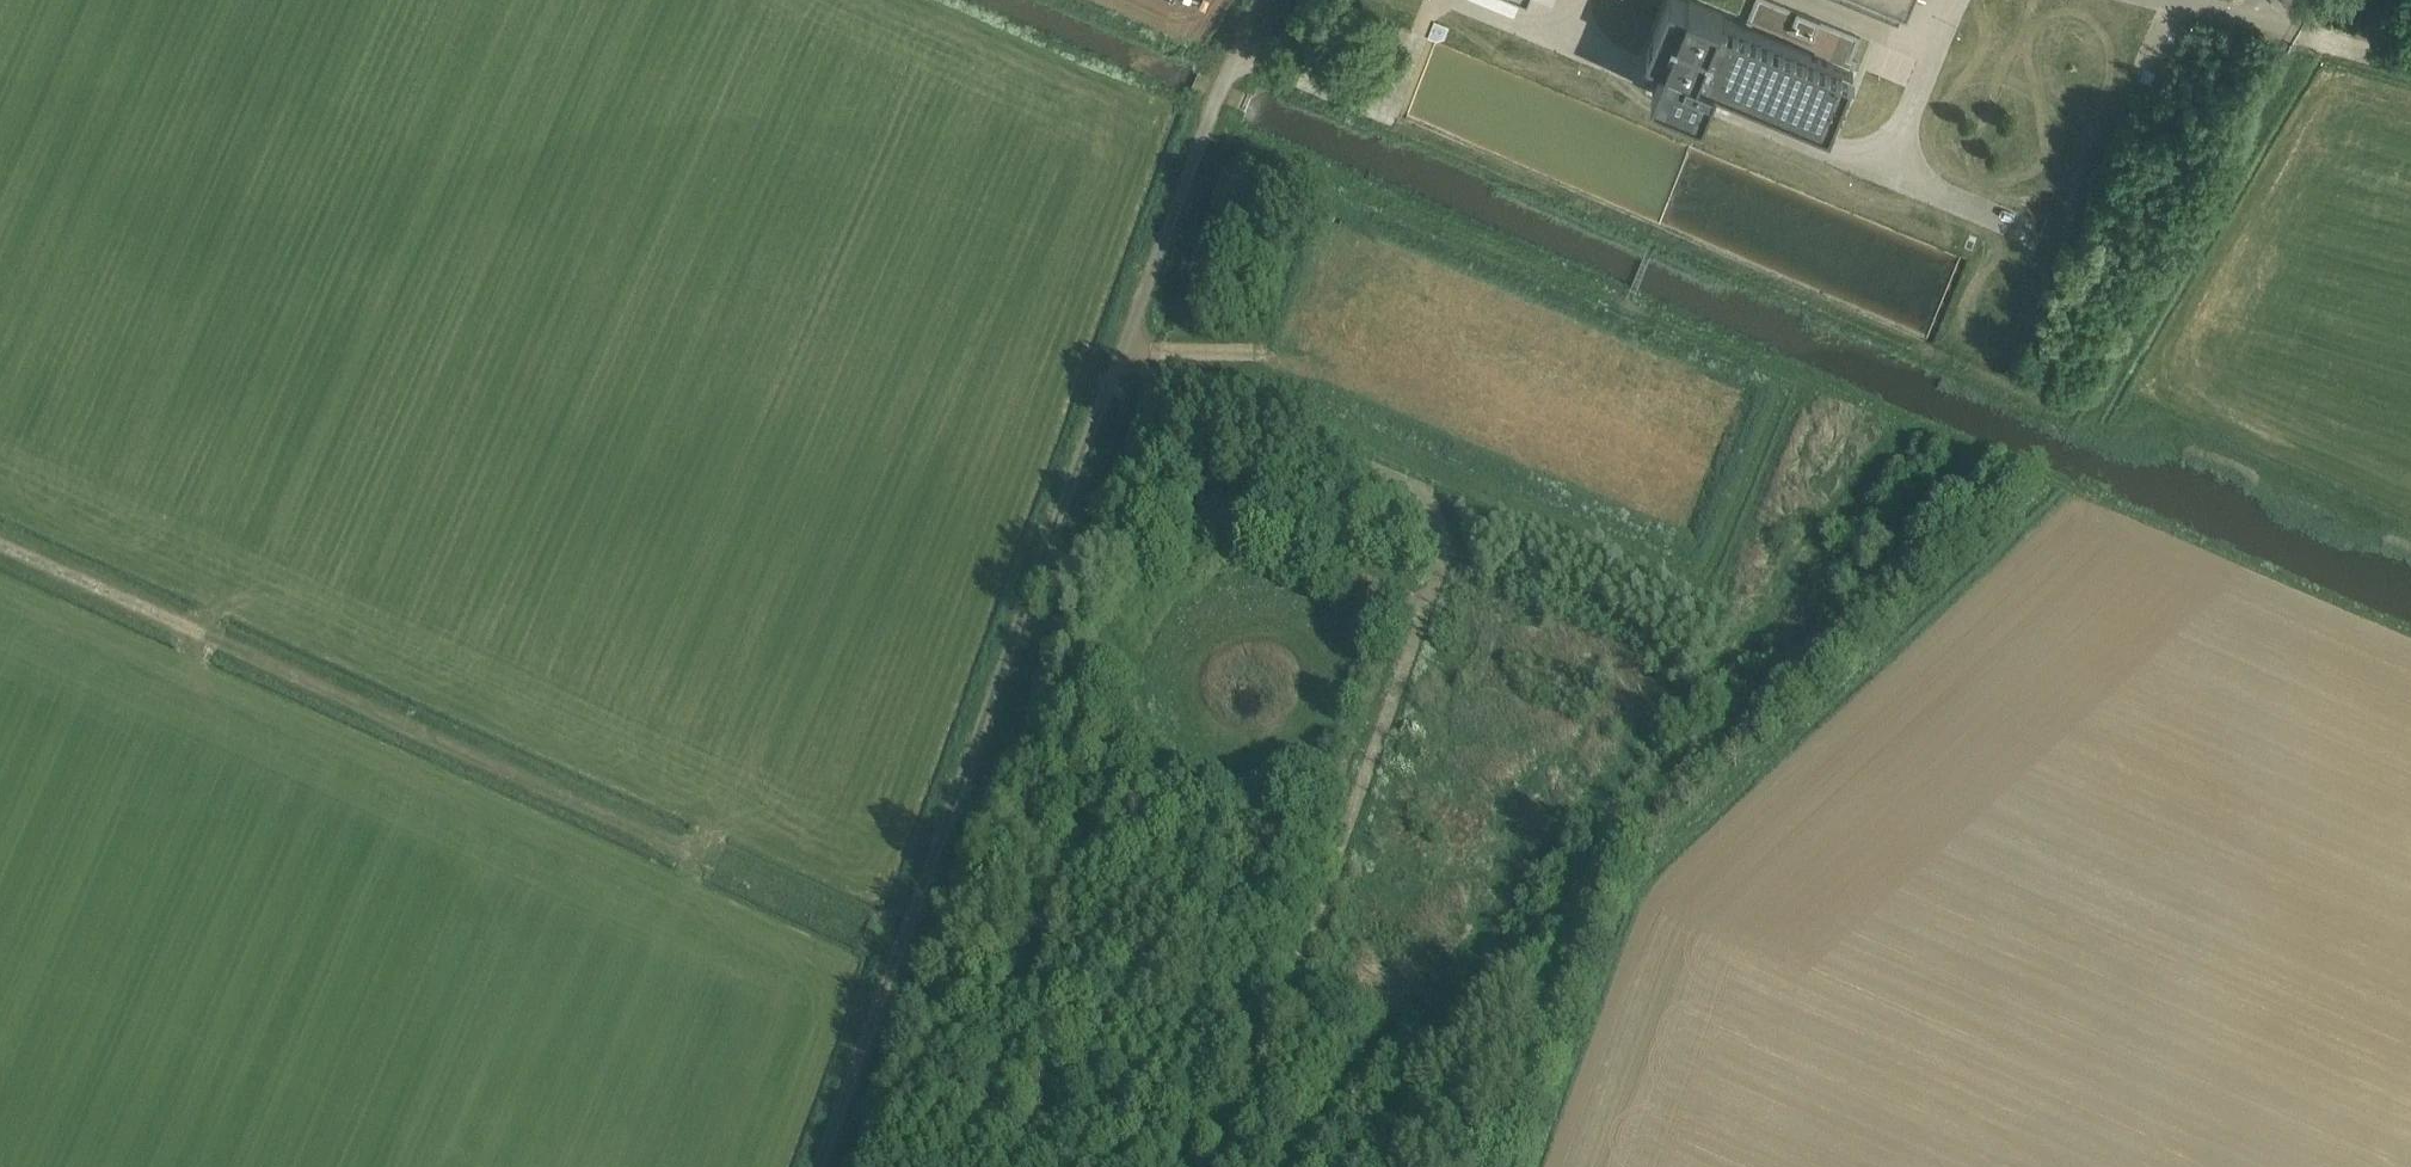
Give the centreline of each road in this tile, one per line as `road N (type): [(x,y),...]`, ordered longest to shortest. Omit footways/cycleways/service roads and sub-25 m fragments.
road 1 (track): [(1265,0),(1218,91),(821,1166)]
road 2 (unclassified): [(2410,61),(2182,0)]
road 3 (track): [(0,547),(183,628)]

